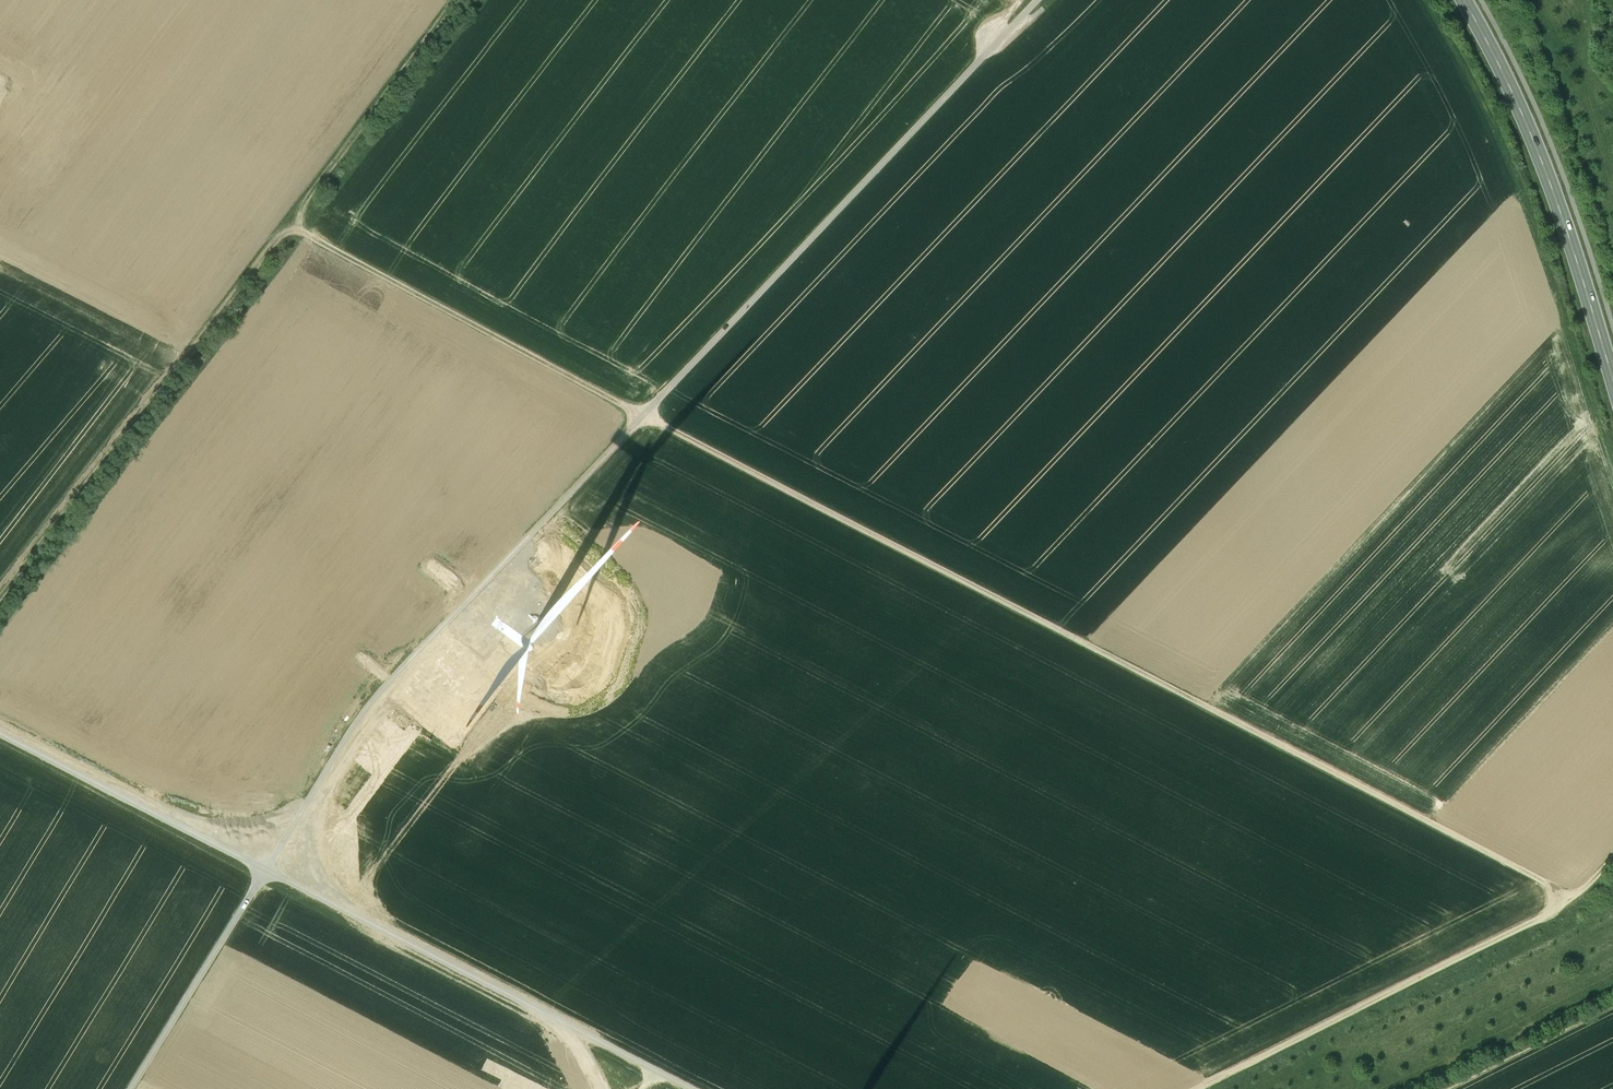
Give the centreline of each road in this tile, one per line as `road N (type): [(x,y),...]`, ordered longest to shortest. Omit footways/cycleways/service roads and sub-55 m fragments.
road 1 (track): [(130,1088),(369,708),(1039,0)]
road 2 (track): [(1578,899),(332,247)]
road 3 (track): [(691,1088),(0,733)]
road 4 (track): [(0,614),(323,214),(464,0)]
road 5 (track): [(1612,463),(1525,162),(1437,0)]
road 6 (track): [(1200,1088),(1578,899),(1612,860)]
road 7 (secondary): [(1478,0),(1536,127),(1612,370)]
road 8 (track): [(517,0),(332,247)]

